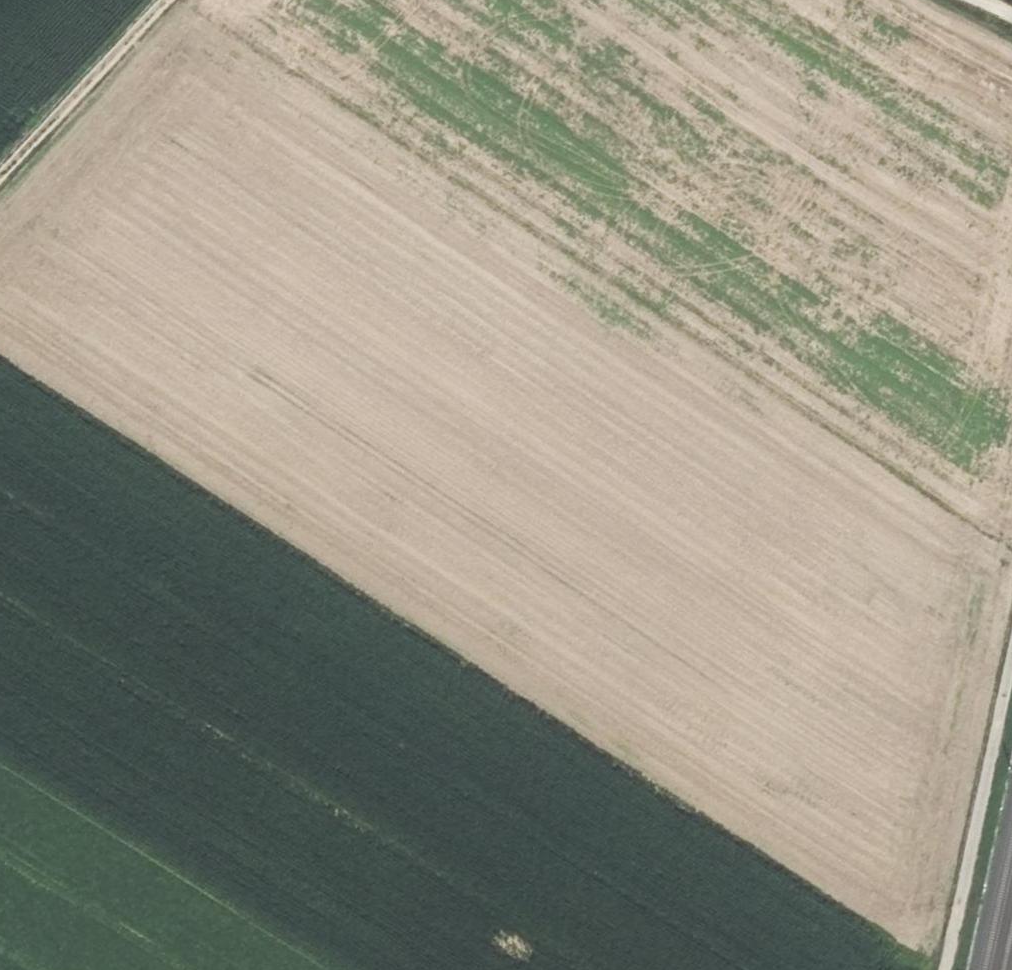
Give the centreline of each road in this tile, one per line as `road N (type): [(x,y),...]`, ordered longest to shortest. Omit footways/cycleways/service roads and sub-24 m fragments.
road 1 (track): [(1011,659),(946,969)]
road 2 (track): [(160,0),(0,167)]

